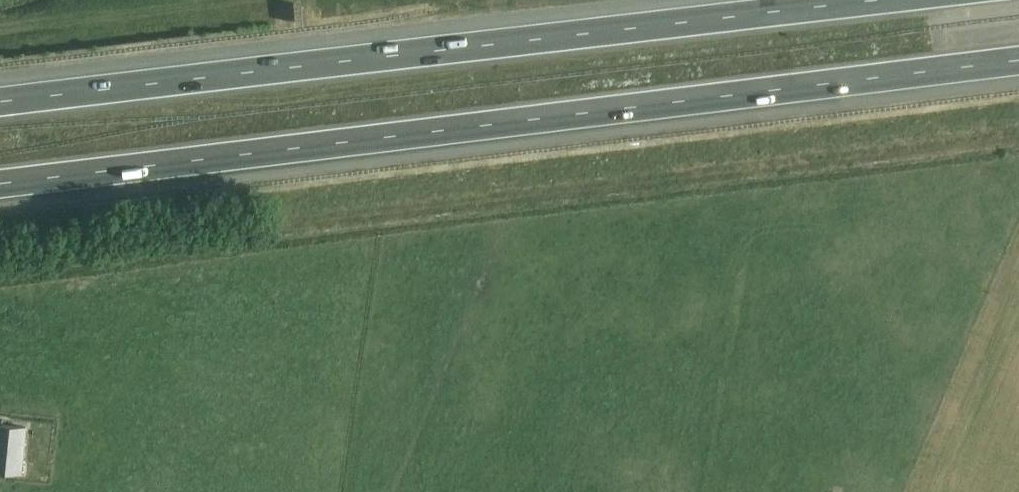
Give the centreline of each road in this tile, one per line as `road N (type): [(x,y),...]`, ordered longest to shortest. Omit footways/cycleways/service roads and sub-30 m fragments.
road 1 (motorway): [(0,184),(1018,61)]
road 2 (motorway): [(876,0),(0,103)]

